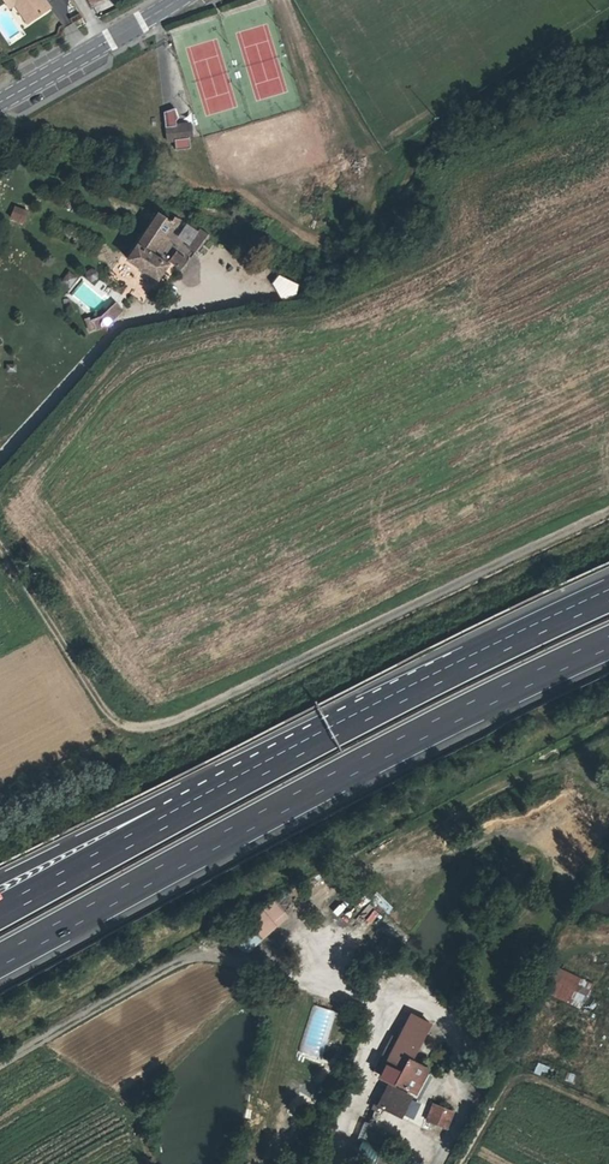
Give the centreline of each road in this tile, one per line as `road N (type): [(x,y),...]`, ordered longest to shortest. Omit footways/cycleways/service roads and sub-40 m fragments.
road 1 (track): [(0,552),(107,716),(144,730),(167,726),(608,511)]
road 2 (motorway): [(0,959),(608,643)]
road 3 (motorway): [(444,675),(0,913)]
road 4 (motorway): [(444,675),(0,880)]
road 5 (track): [(608,752),(489,796),(402,843)]
road 6 (tertiary): [(178,0),(0,102)]
road 7 (track): [(321,980),(292,1018),(286,1107),(258,1163)]
road 8 (motorway): [(608,597),(444,675)]
road 9 (residential): [(436,1163),(467,1104),(448,1029)]

